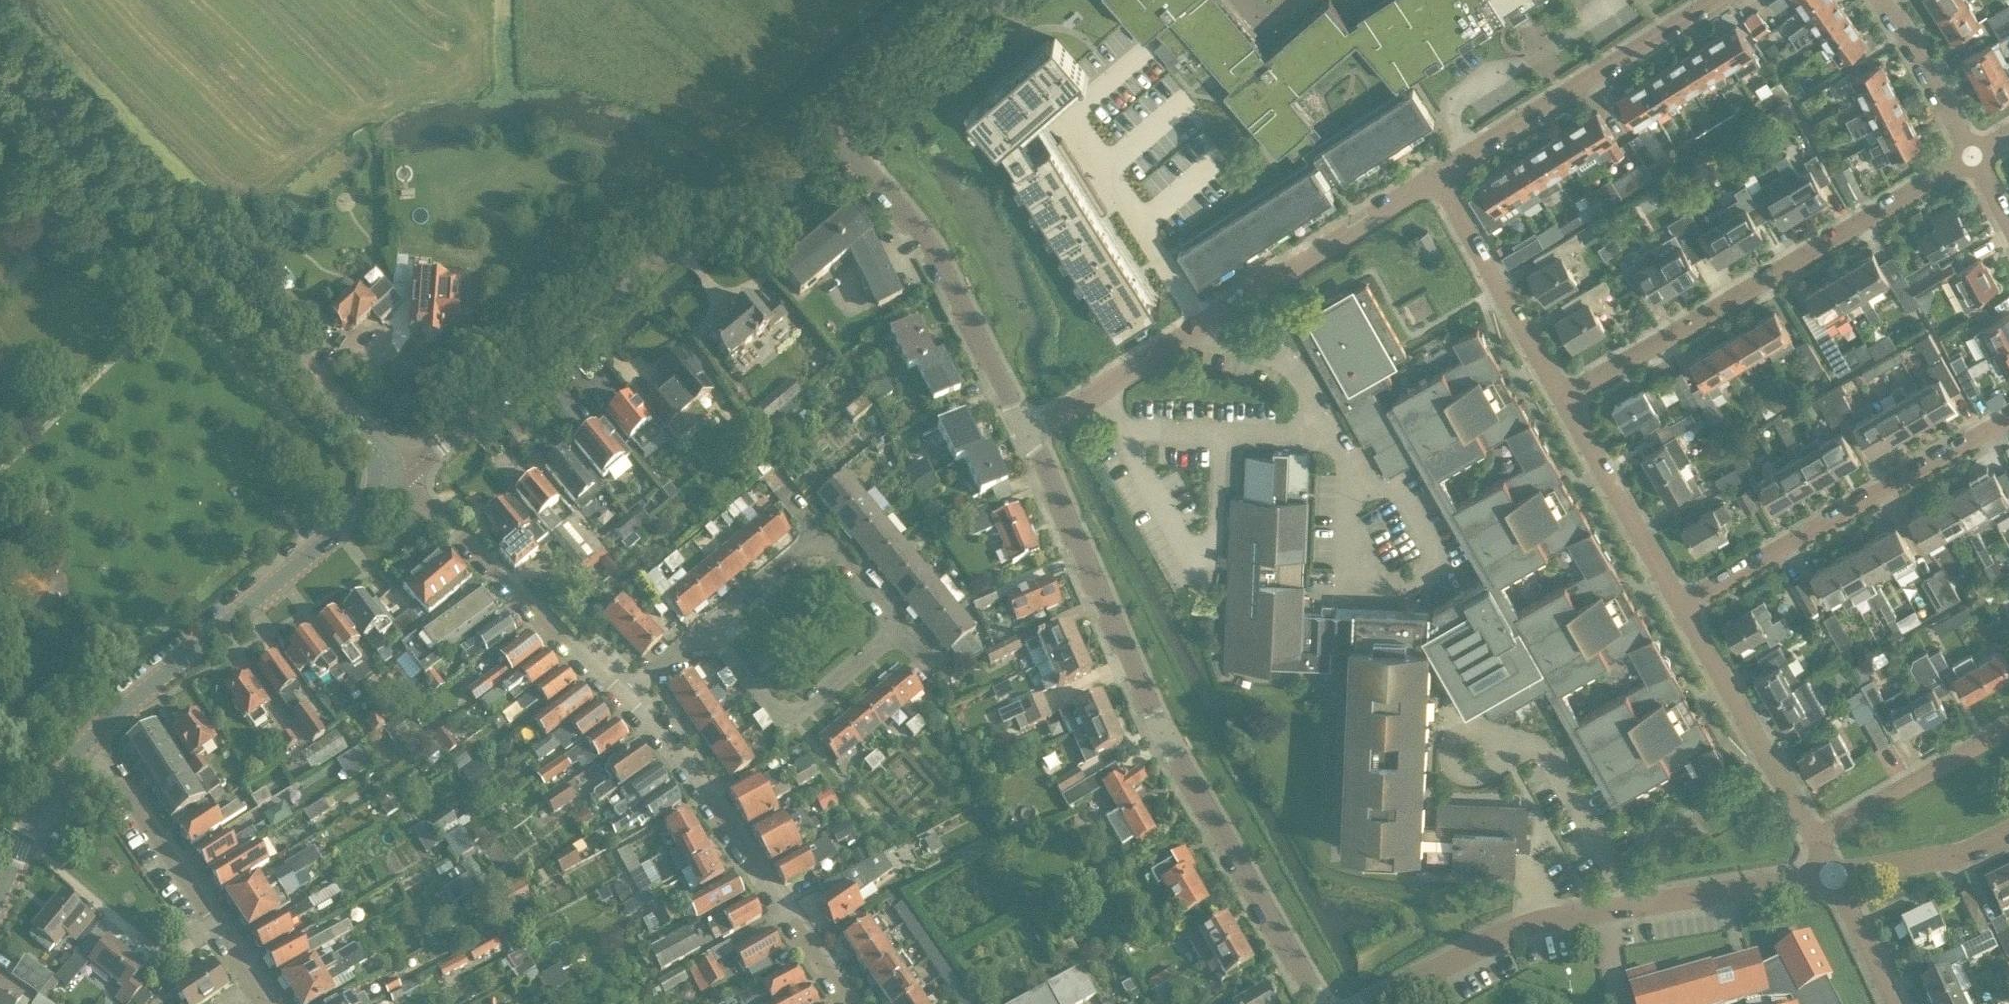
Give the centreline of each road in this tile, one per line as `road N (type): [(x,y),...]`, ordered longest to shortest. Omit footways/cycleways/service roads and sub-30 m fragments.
road 1 (residential): [(1322,1003),(1166,743),(1028,434)]
road 2 (tertiary): [(400,481),(391,461),(0,66)]
road 3 (residential): [(400,481),(827,125)]
road 4 (residential): [(1372,1003),(1546,917),(1834,878)]
road 5 (residential): [(1028,434),(1436,179)]
road 6 (residential): [(1561,400),(1972,153)]
road 7 (tertiary): [(89,740),(400,481)]
road 8 (residential): [(708,627),(784,722),(899,633),(820,537)]
road 9 (residential): [(851,1003),(688,765),(621,696)]
road 10 (residential): [(1678,608),(2008,416)]
road 11 (residential): [(1436,179),(1709,0)]
road 12 (residential): [(270,1003),(89,740)]
road 13 (residential): [(1028,434),(938,258),(863,165)]
road 14 (residential): [(621,696),(400,481)]
road 15 (residential): [(1812,838),(1775,786),(1678,608)]
road 16 (residential): [(1561,400),(1436,179)]
road 17 (residential): [(1678,608),(1561,400)]
road 18 (residential): [(1812,838),(2008,727)]
road 19 (residential): [(827,125),(972,0)]
road 20 (residential): [(1834,878),(1971,856),(2008,837)]
road 21 (tertiary): [(0,893),(53,784),(89,740)]
road 22 (residential): [(1972,153),(1884,0)]
road 23 (residential): [(820,537),(708,627)]
road 24 (residential): [(1894,1003),(1834,878)]

